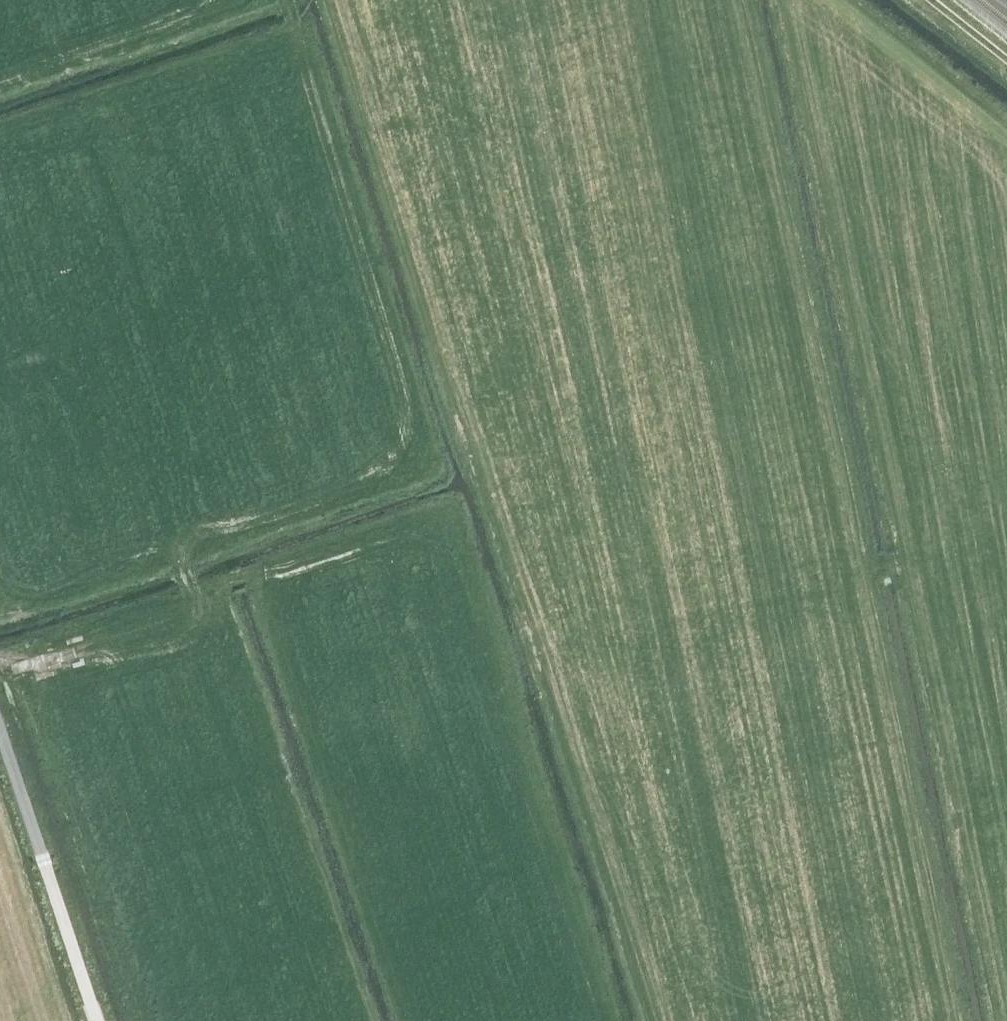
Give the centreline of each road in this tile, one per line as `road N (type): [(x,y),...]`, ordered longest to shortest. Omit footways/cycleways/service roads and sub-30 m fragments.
road 1 (unclassified): [(97,1020),(0,730)]

